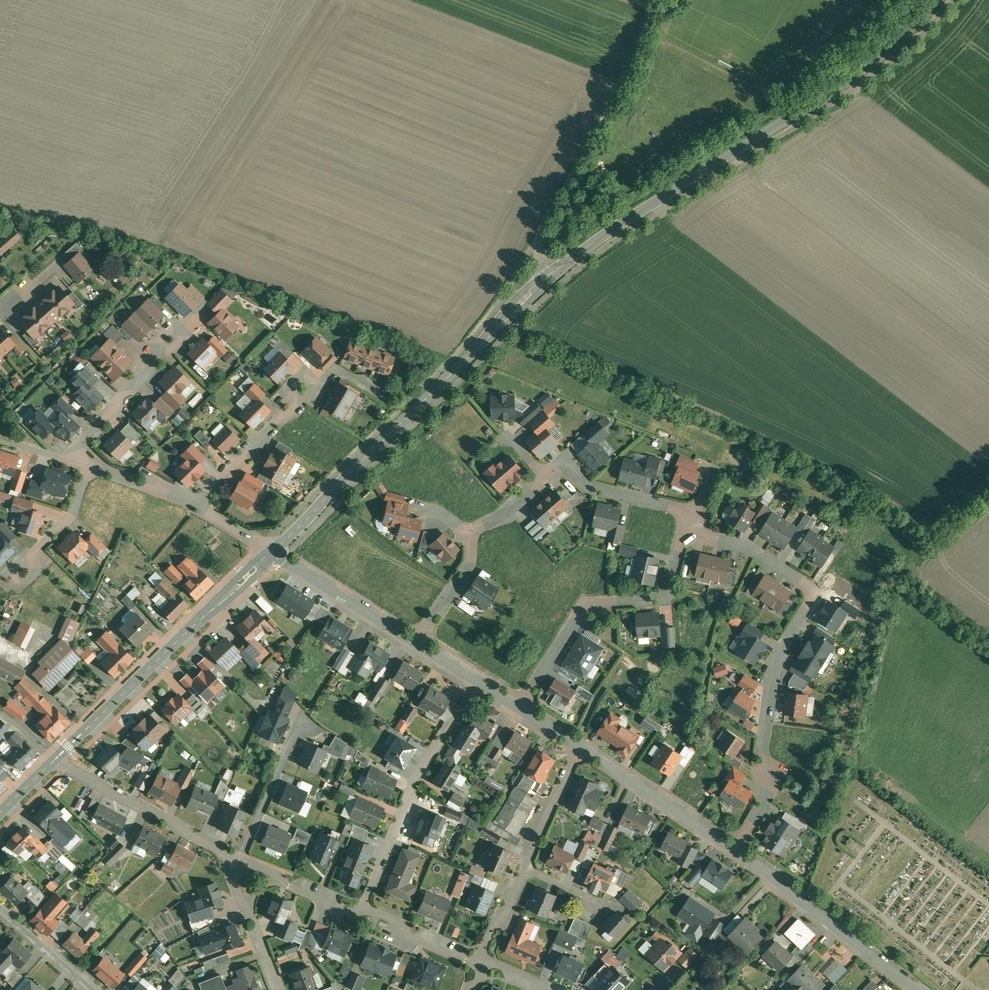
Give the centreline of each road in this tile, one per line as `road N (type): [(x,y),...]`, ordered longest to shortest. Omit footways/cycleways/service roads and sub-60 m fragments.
road 1 (secondary): [(273,547),(558,268),(691,174),(921,31),(943,0)]
road 2 (residential): [(692,511),(707,536),(756,550),(819,589),(777,656),(763,744),(770,790),(738,849)]
road 3 (secondary): [(52,761),(273,547)]
road 4 (residential): [(521,704),(576,619),(613,602),(667,598),(692,511)]
road 5 (residential): [(475,674),(420,767),(361,909)]
road 6 (residential): [(921,989),(738,849)]
road 7 (residential): [(52,761),(221,850)]
road 8 (residential): [(738,849),(579,744)]
road 9 (residential): [(417,640),(273,547)]
road 10 (residential): [(545,477),(565,461),(589,487),(692,511)]
road 11 (residential): [(201,497),(311,376)]
road 12 (residential): [(69,458),(159,361),(169,336)]
road 13 (residential): [(240,858),(300,718)]
road 14 (residential): [(275,989),(221,850)]
road 15 (residential): [(579,744),(525,867)]
road 16 (residential): [(361,909),(483,961)]
road 17 (residential): [(240,858),(361,909)]
road 18 (residential): [(89,463),(72,515),(22,572)]
road 19 (residential): [(417,640),(471,563),(471,532)]
road 20 (residential): [(92,989),(0,907)]

